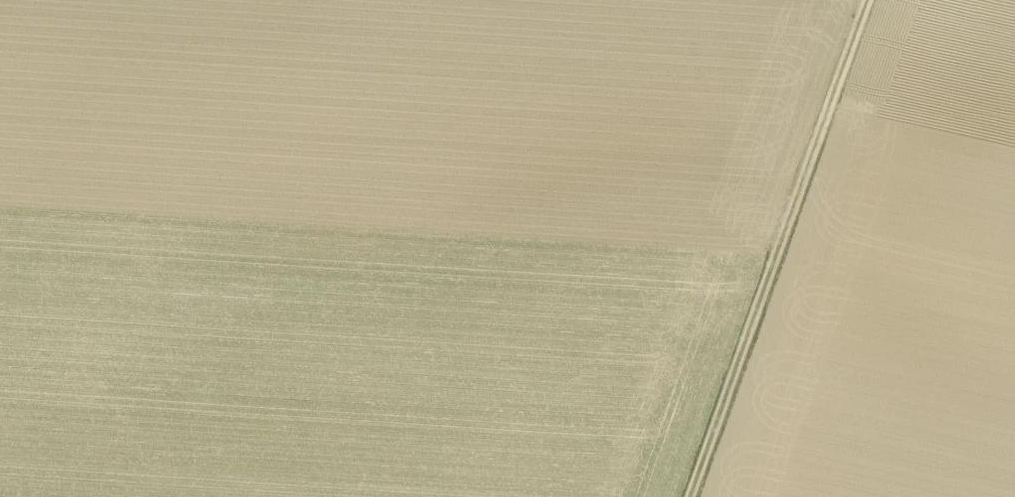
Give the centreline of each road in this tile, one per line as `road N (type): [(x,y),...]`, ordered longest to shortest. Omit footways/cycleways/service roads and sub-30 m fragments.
road 1 (track): [(691,496),(868,0)]

